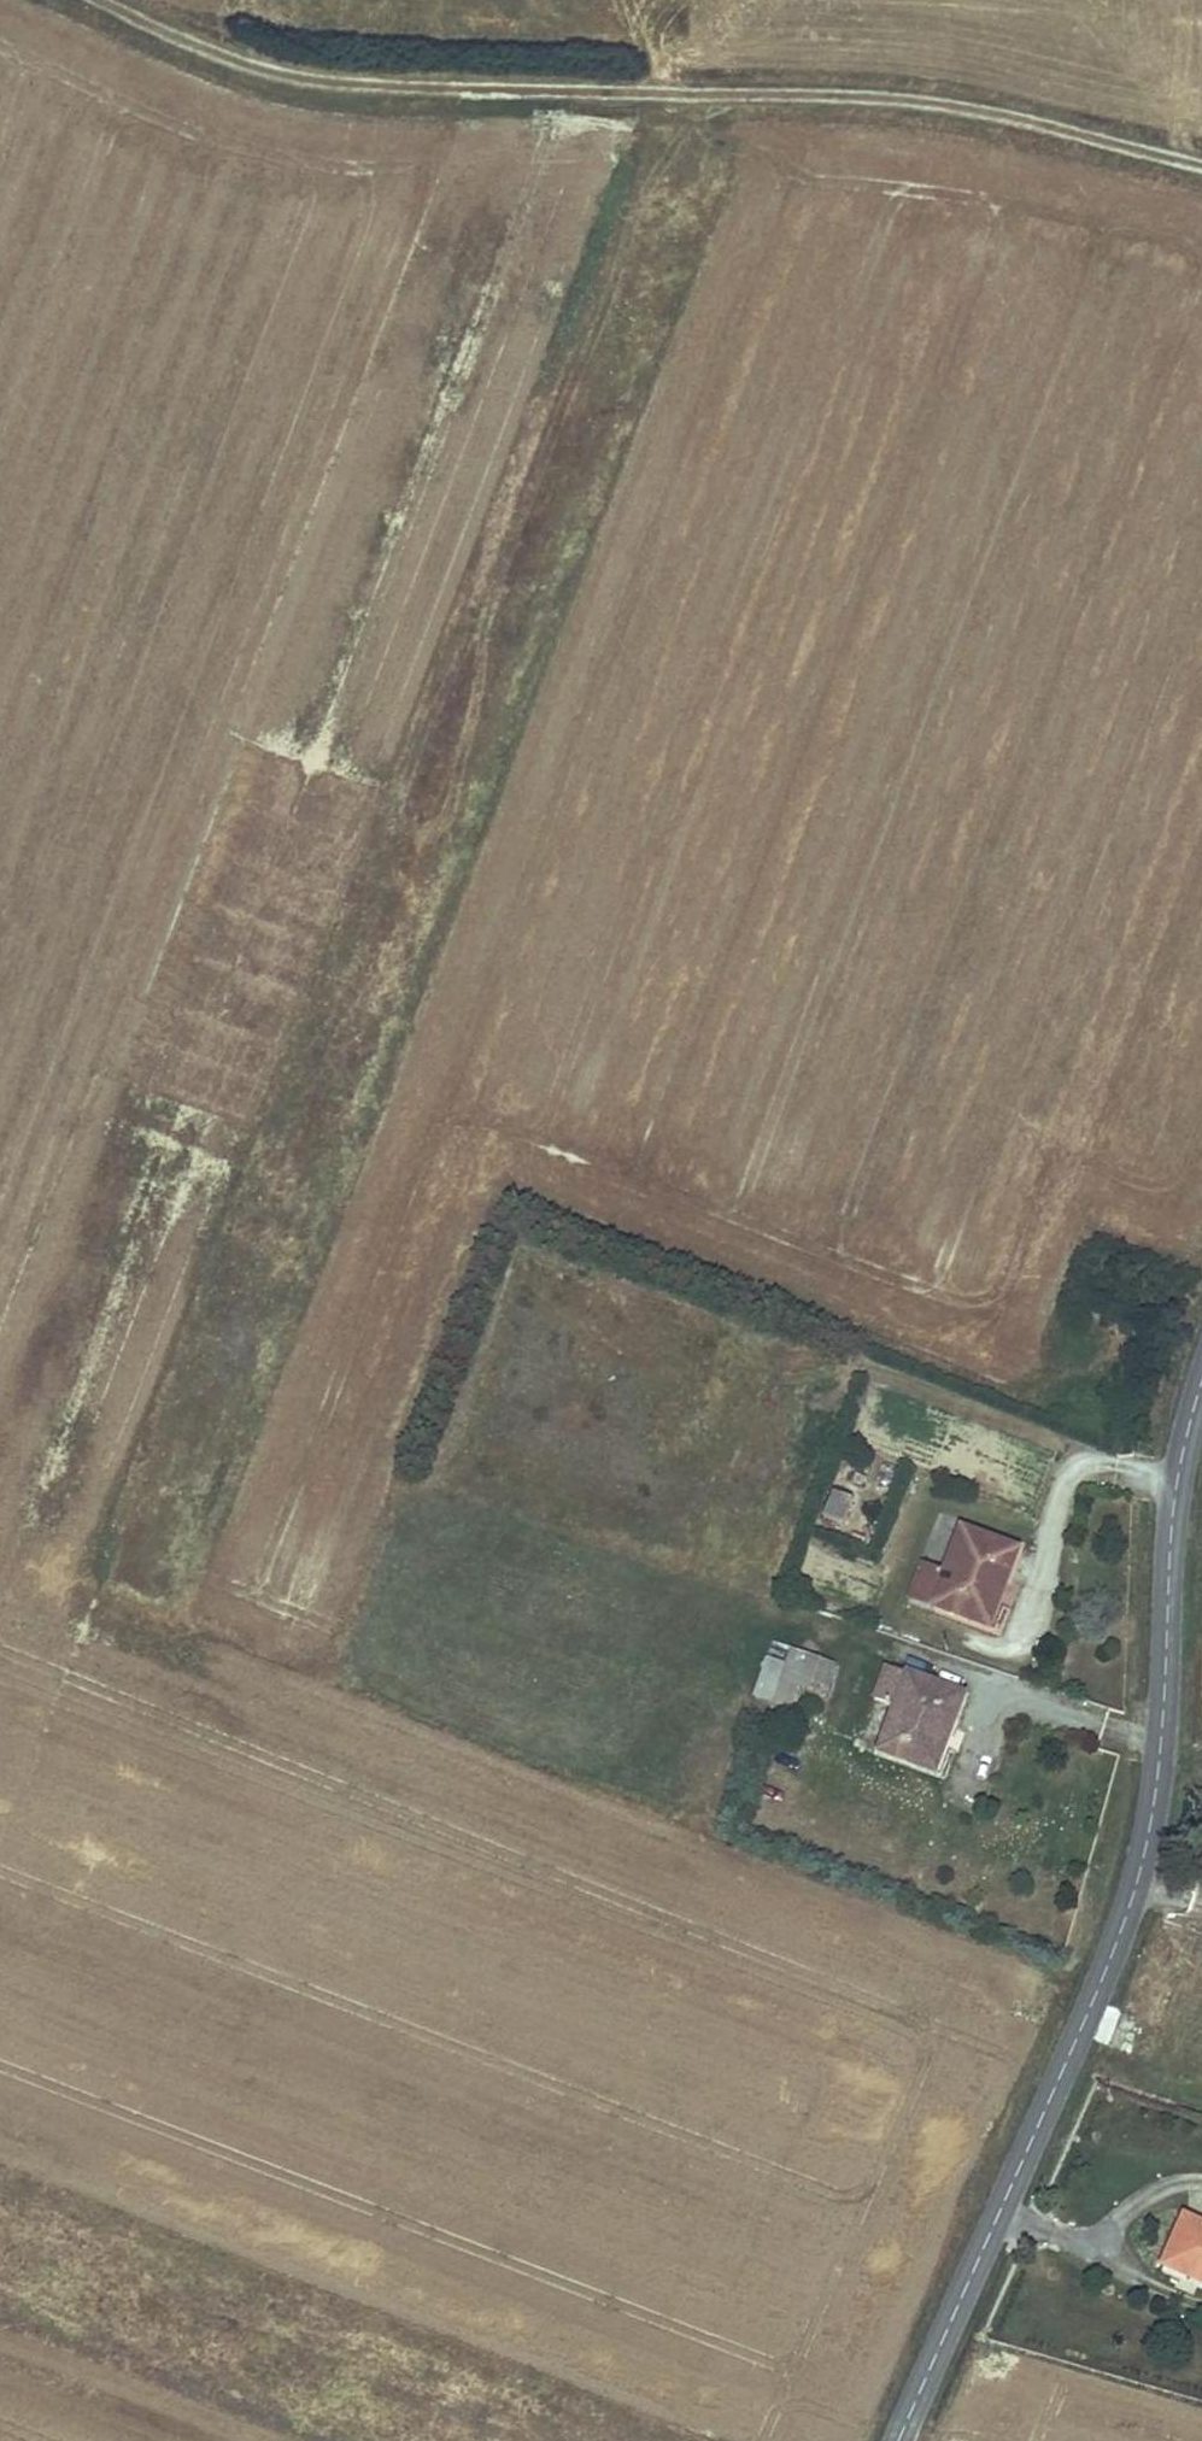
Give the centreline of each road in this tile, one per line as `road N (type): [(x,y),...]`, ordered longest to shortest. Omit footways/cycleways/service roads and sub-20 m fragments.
road 1 (track): [(101,0),(203,49),(285,68),(945,103),(1201,163)]
road 2 (secondary): [(898,2440),(1105,1977),(1134,1884),(1162,1775),(1168,1565),(1201,1394)]

